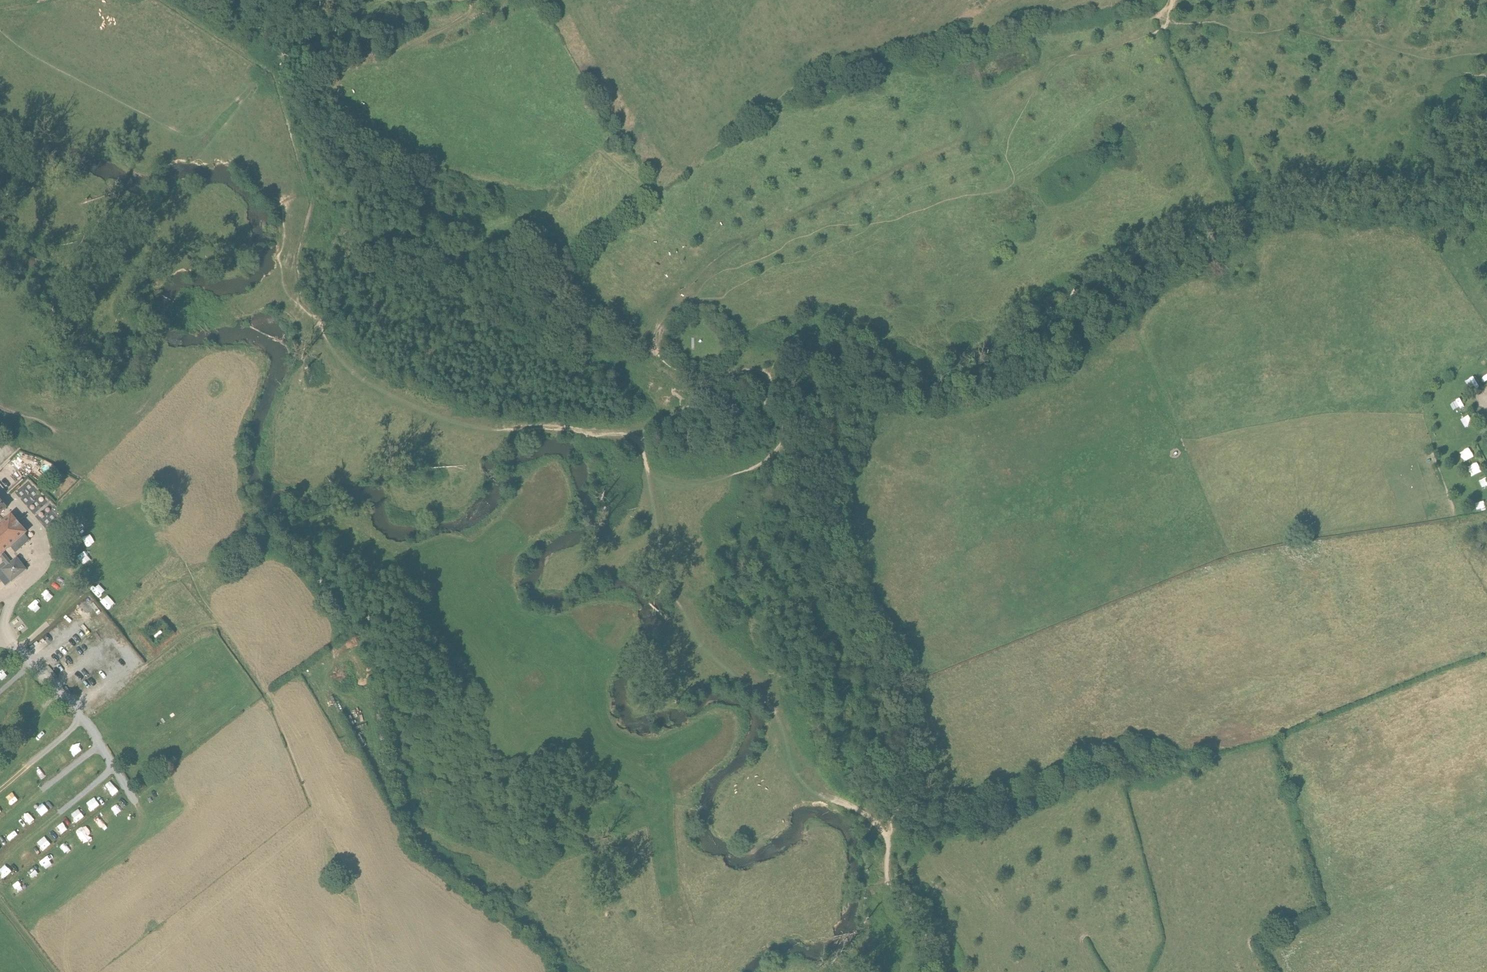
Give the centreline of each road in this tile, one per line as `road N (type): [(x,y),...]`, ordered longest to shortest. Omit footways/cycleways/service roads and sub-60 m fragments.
road 1 (track): [(937,971),(925,931),(892,885),(887,841)]

